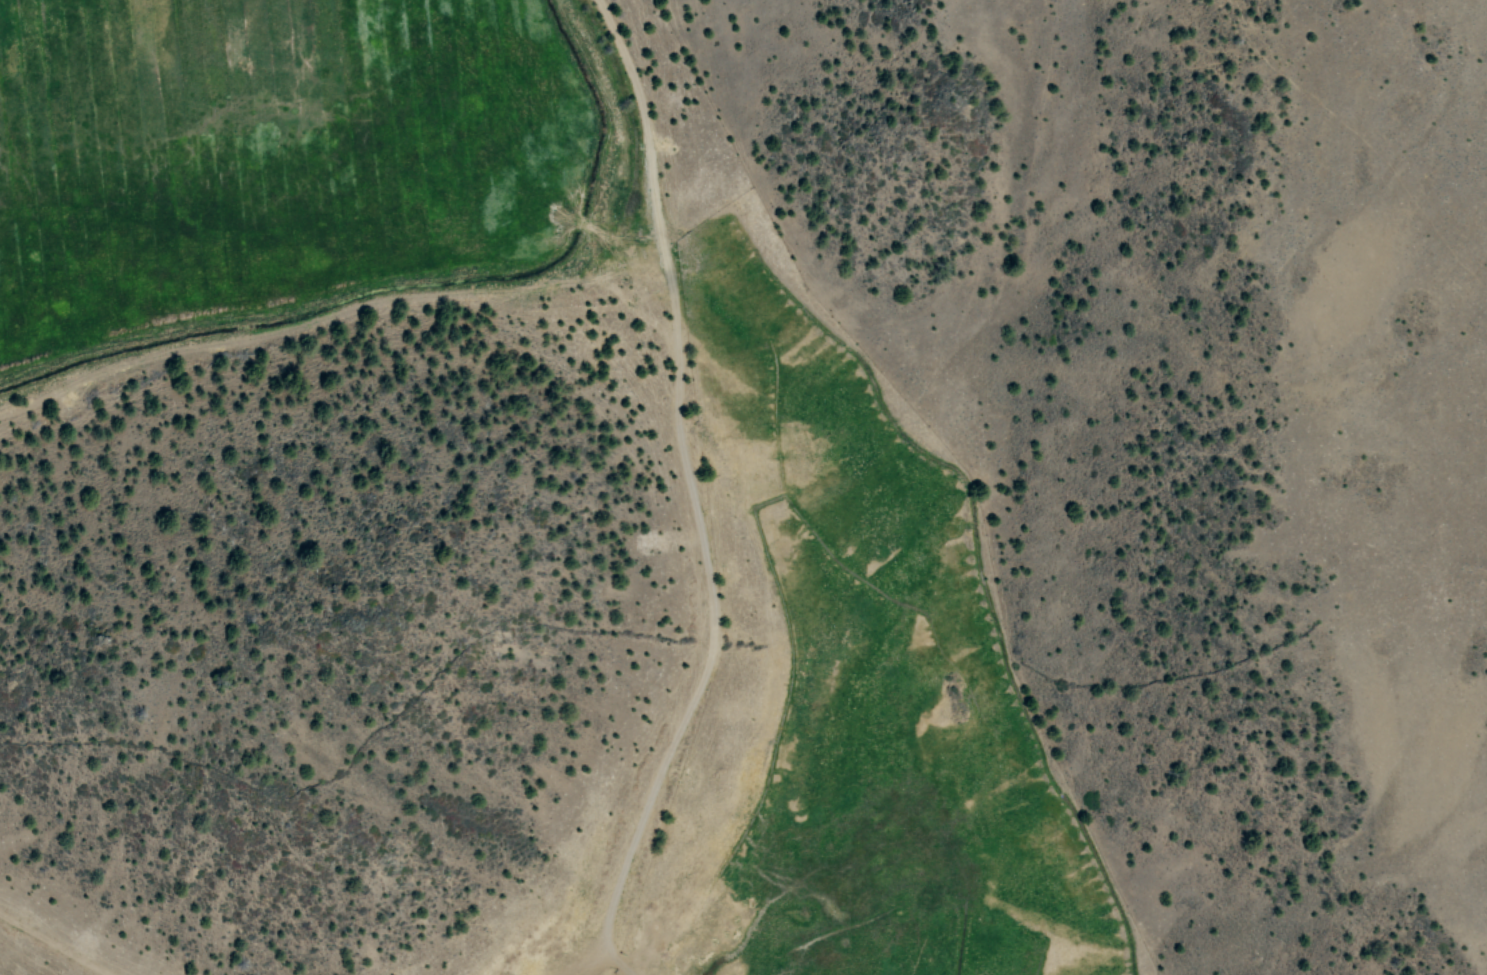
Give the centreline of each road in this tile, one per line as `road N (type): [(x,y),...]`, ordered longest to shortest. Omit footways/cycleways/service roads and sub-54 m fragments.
road 1 (residential): [(629,974),(610,946),(605,911),(715,625),(679,438),(670,269),(639,99),(599,0)]

